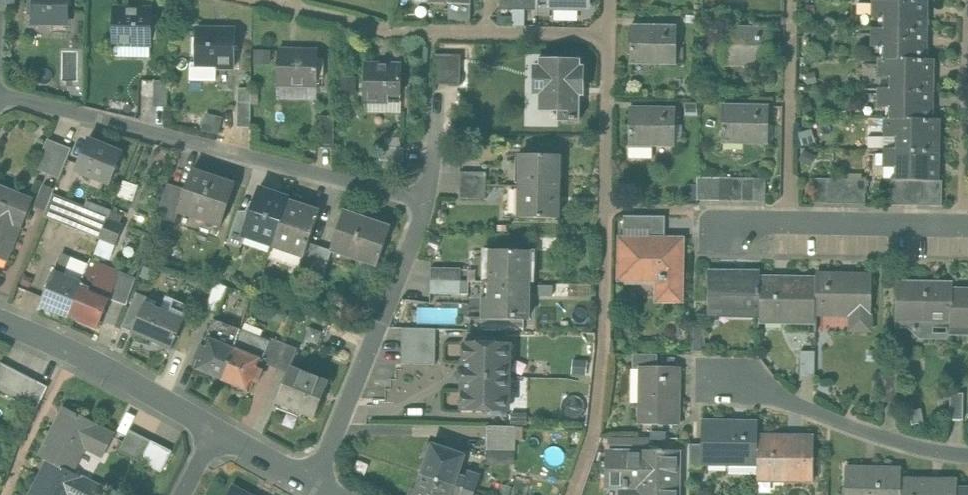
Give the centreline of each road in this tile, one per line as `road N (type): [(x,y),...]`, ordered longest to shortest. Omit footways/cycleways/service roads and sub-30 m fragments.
road 1 (residential): [(425,201),(0,97)]
road 2 (residential): [(310,481),(339,433),(425,201)]
road 3 (residential): [(967,455),(928,450),(731,385)]
road 4 (residential): [(0,323),(220,431)]
road 5 (residential): [(967,232),(725,227)]

